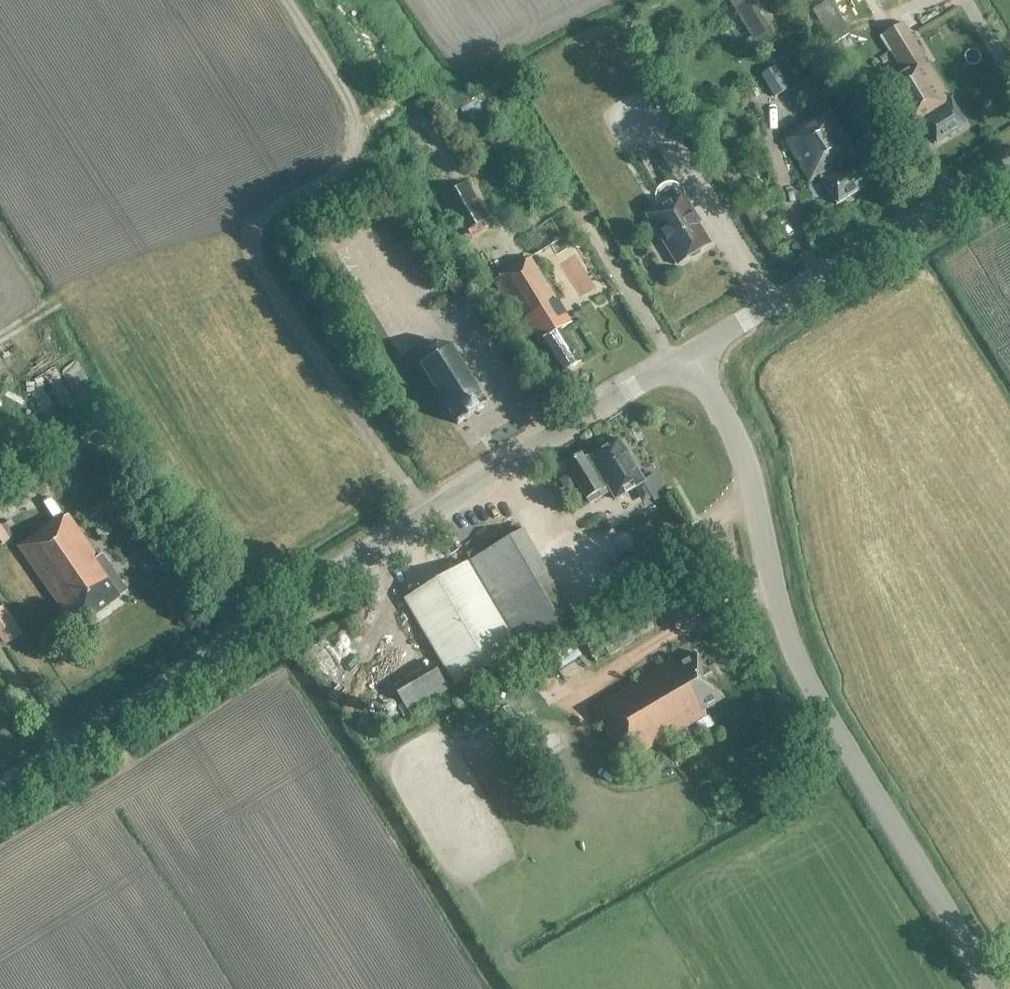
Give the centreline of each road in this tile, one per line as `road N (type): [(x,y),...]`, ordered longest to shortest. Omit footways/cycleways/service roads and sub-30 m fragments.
road 1 (tertiary): [(0,787),(423,518),(690,362)]
road 2 (tertiary): [(690,362),(747,477),(779,606),(849,750),(991,988)]
road 3 (tertiary): [(1009,168),(690,362)]

